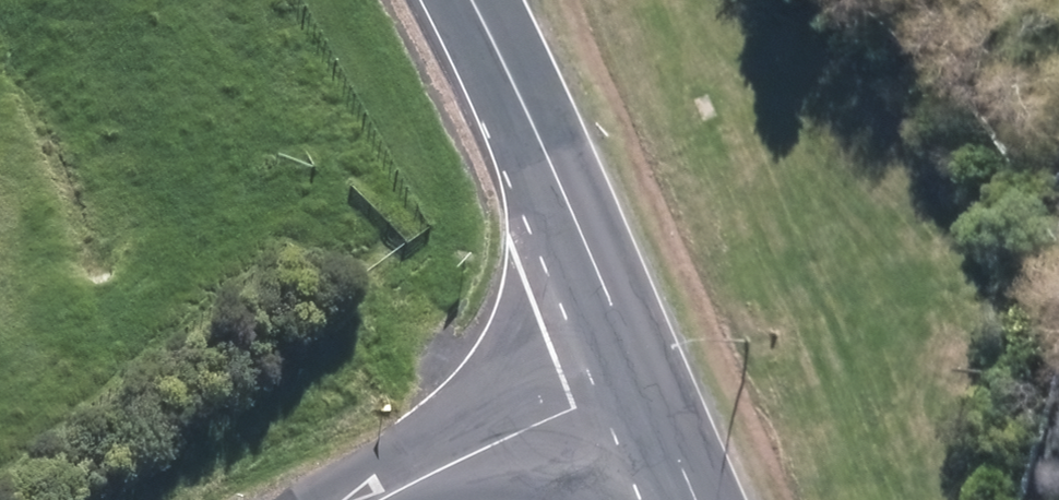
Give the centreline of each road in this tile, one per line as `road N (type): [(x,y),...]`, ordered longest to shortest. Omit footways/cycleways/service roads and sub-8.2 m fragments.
road 1 (tertiary): [(640,376),(470,0)]
road 2 (unclassified): [(382,499),(640,376)]
road 3 (tertiary): [(695,499),(640,376)]

